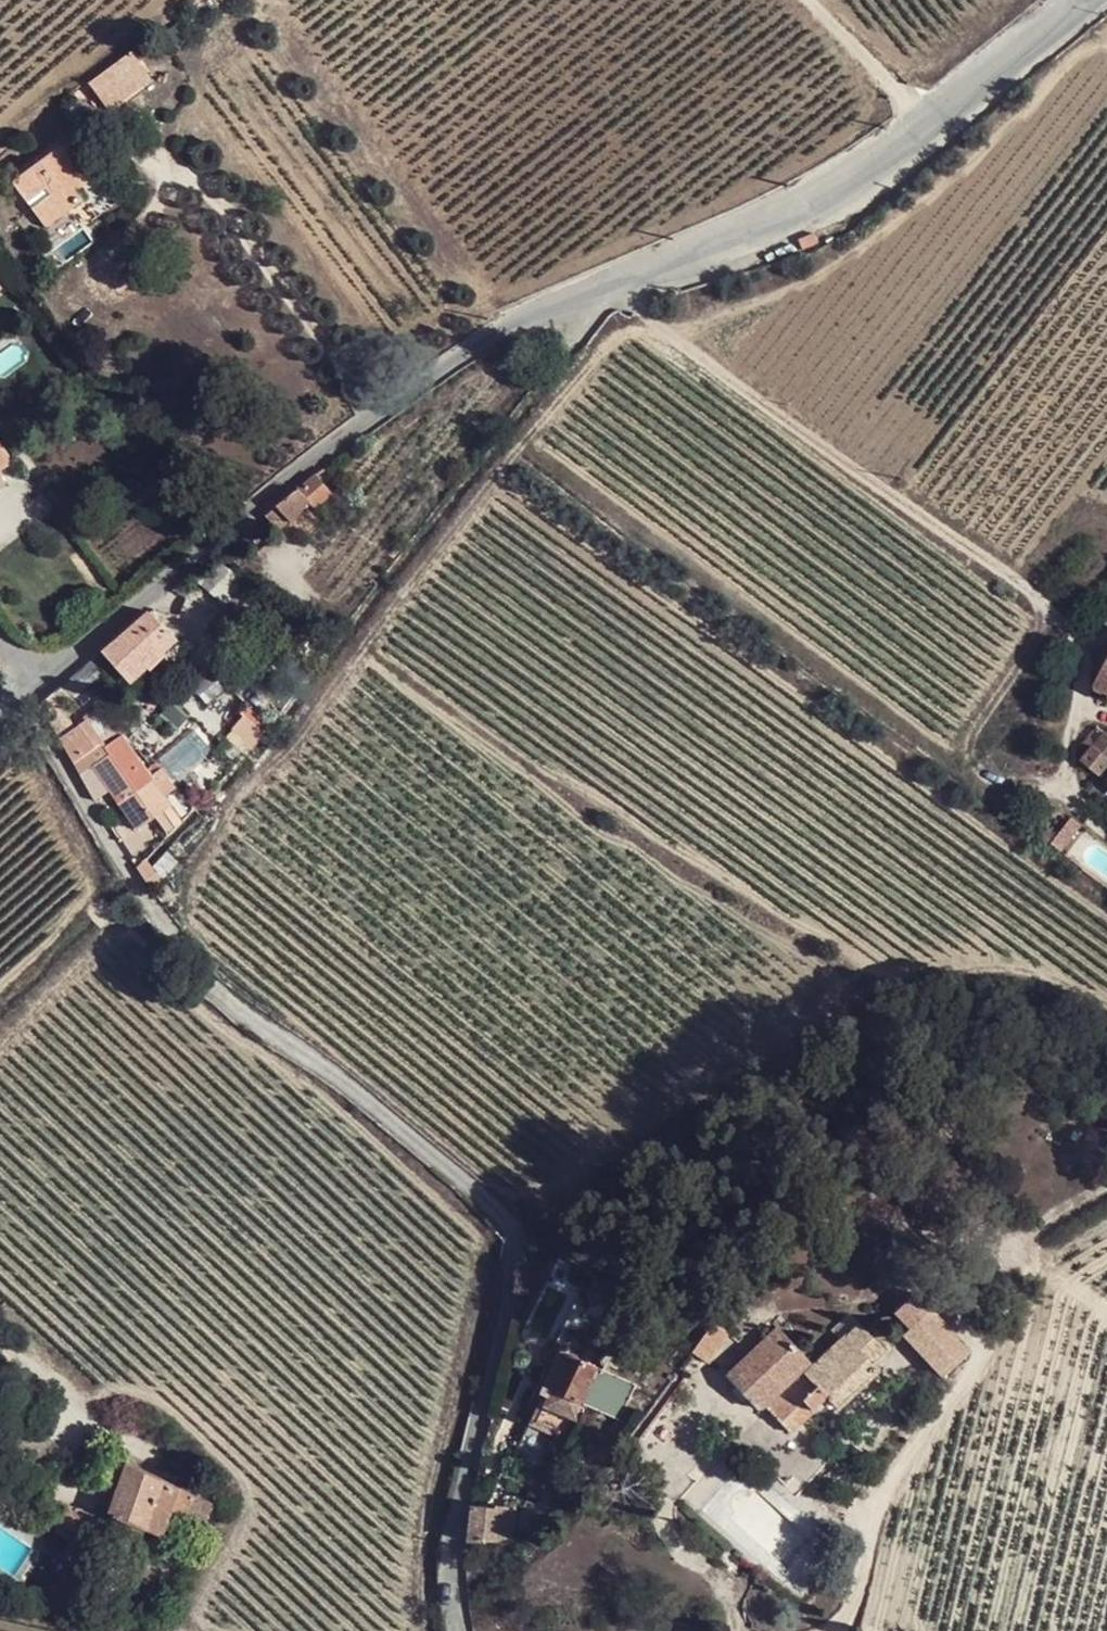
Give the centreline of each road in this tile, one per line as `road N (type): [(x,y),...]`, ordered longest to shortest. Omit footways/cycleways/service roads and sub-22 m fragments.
road 1 (unclassified): [(20,698),(498,328),(783,212),(1079,0)]
road 2 (unclassified): [(20,698),(148,910),(224,1004),(439,1156),(505,1218),(516,1245),(448,1543),(459,1630)]
road 3 (track): [(1106,1184),(1032,1224),(1005,1314),(983,1355),(880,1496),(837,1630)]
road 4 (track): [(669,332),(748,309),(897,226),(1030,106),(1070,57),(1106,48)]

